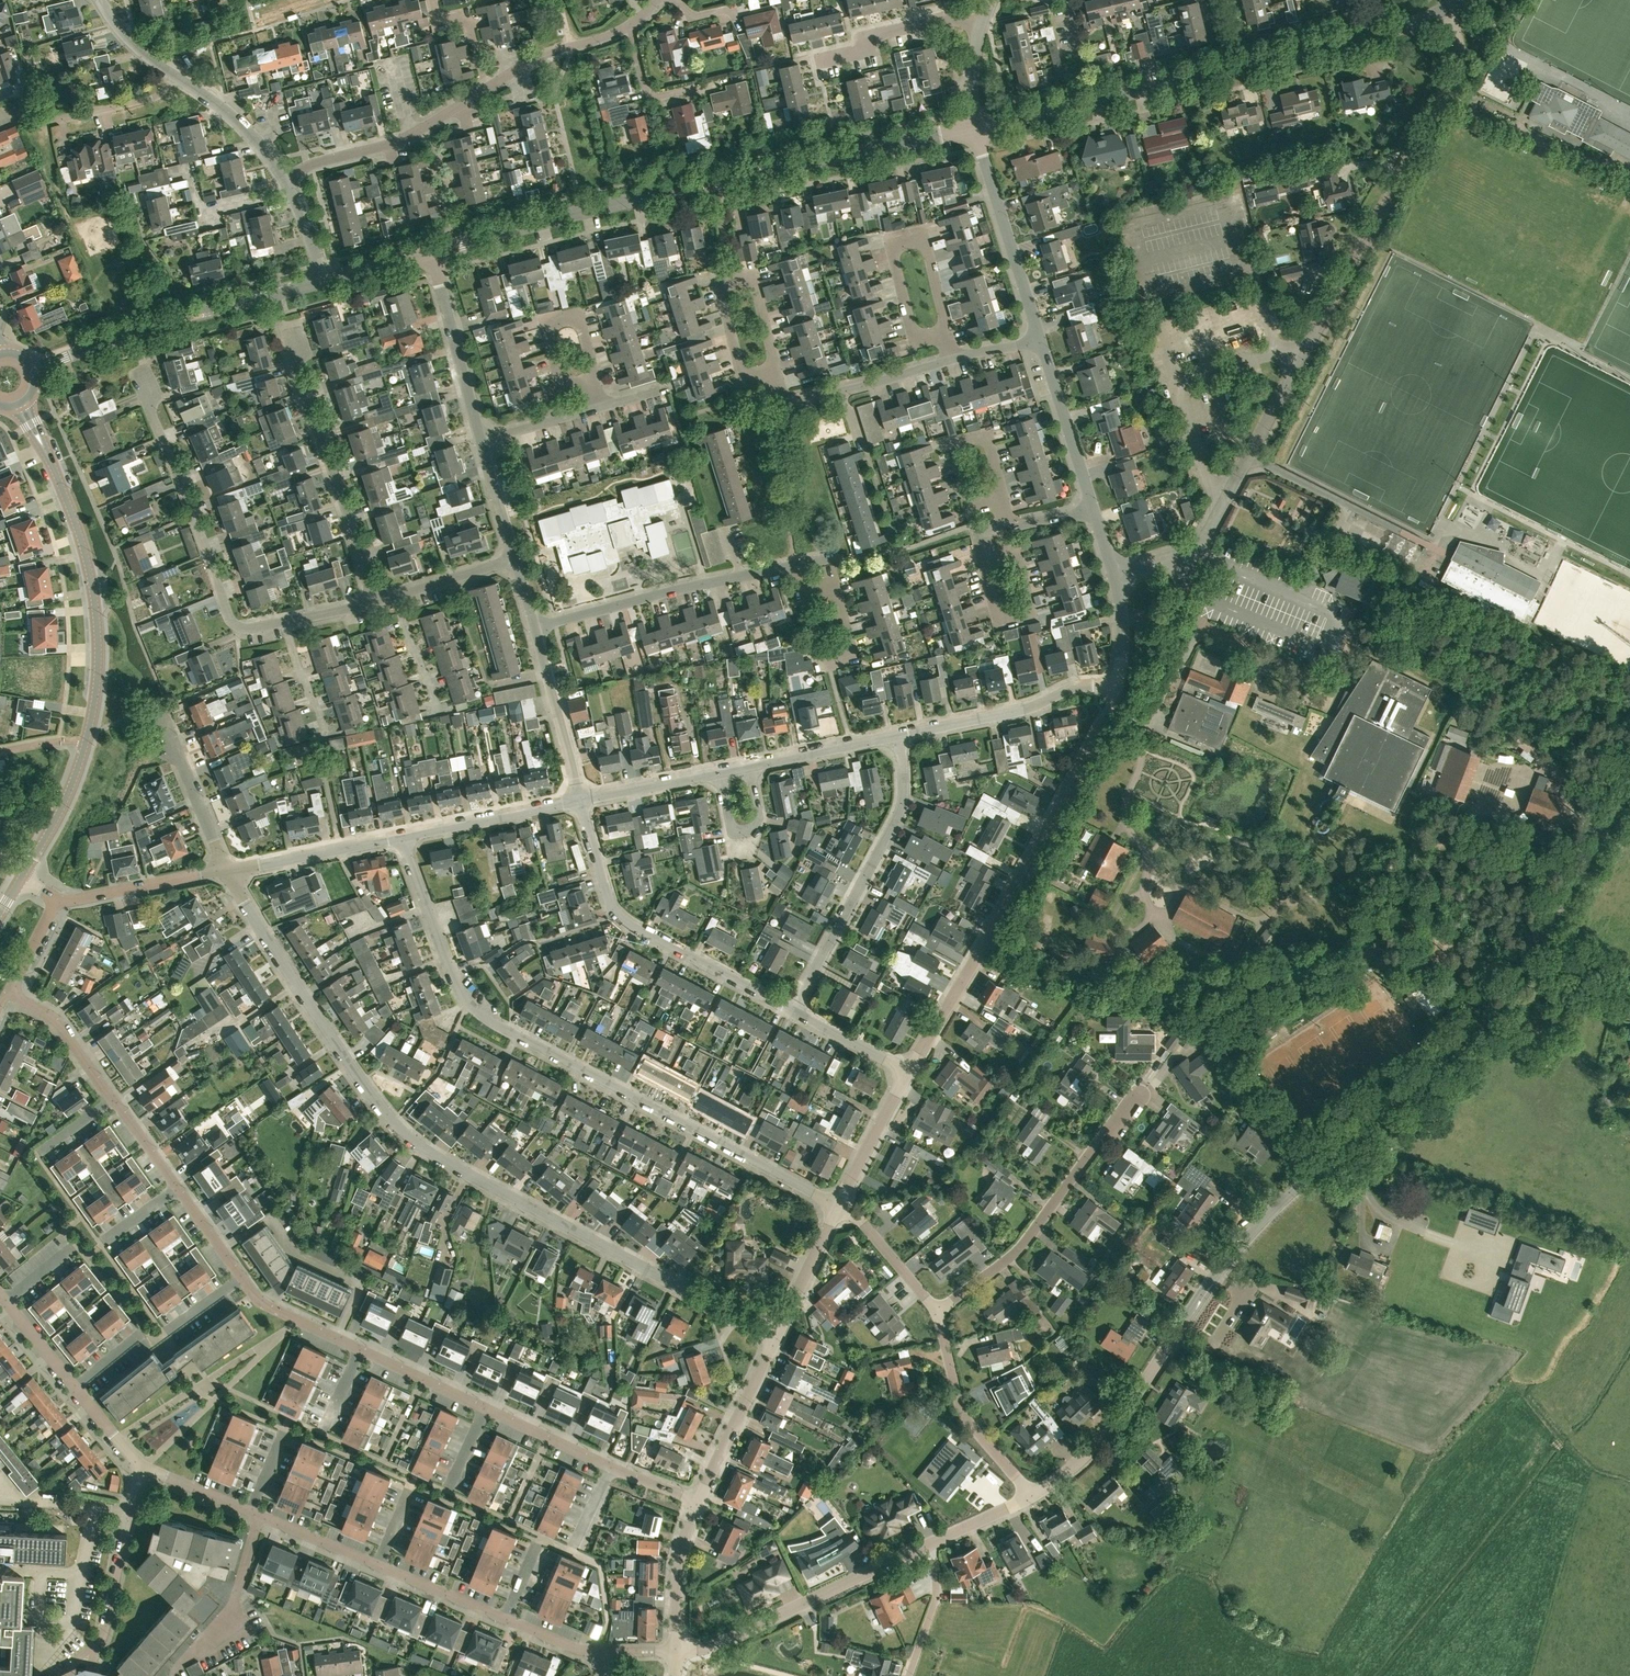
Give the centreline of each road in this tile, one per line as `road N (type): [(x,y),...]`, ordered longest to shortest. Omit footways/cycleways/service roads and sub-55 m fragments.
road 1 (residential): [(775,1338),(405,1134),(303,996),(227,870)]
road 2 (residential): [(1030,1498),(1119,1420),(1252,1228),(1483,1021),(1517,975)]
road 3 (residential): [(1115,576),(1199,547),(1452,73),(1458,53),(1444,10)]
road 4 (residential): [(837,1203),(485,1019),(458,990),(401,837)]
road 5 (tertiary): [(431,251),(975,127)]
road 6 (tertiary): [(23,403),(82,543),(97,674),(92,719),(63,803),(21,877)]
road 7 (tertiary): [(975,127),(1389,32),(1444,10)]
road 8 (residential): [(909,1070),(1118,688)]
road 9 (residential): [(793,1011),(616,913),(579,799)]
road 10 (residential): [(143,374),(229,618),(248,629),(285,621)]
road 11 (residential): [(793,1011),(907,807),(904,734)]
road 12 (tertiary): [(34,371),(116,338),(324,281)]
road 13 (residential): [(936,1313),(1003,1266),(1140,1105)]
road 14 (residential): [(375,602),(298,377),(291,334)]
road 15 (residential): [(678,1650),(702,1648),(934,1542)]
road 16 (residential): [(535,626),(795,565)]
road 17 (residential): [(948,331),(924,242),(898,239),(894,253),(913,330),(925,336)]
road 18 (residential): [(1040,342),(975,127)]
road 19 (residential): [(285,177),(396,143),(486,88)]
road 20 (residential): [(904,734),(1028,709),(1071,689),(1118,688)]
road 21 (unclassified): [(1517,975),(1629,786)]
road 22 (residential): [(776,369),(757,291),(735,279),(723,298),(738,363),(755,376)]
road 23 (residential): [(1030,1498),(966,1420),(936,1313)]
road 24 (residential): [(481,440),(431,251)]
road 25 (residential): [(801,588),(815,651),(831,663),(850,653),(849,641),(833,588),(820,586)]
road 26 (residential): [(95,1645),(138,1466)]
road 27 (residential): [(401,837),(579,799)]
road 28 (residential): [(697,1500),(775,1338)]
road 29 (residential): [(782,403),(956,359)]
road 30 (residential): [(579,799),(535,626)]
road 31 (residential): [(1094,511),(1040,342)]
road 32 (residential): [(227,870),(401,837)]
road 33 (residential): [(820,60),(868,49),(873,35),(950,17),(981,26)]
road 34 (residential): [(58,898),(227,870)]
road 35 (residential): [(486,88),(538,55),(632,24)]
road 36 (residential): [(594,381),(583,329),(562,317),(550,337),(557,374),(575,386)]
road 37 (residential): [(749,765),(904,734)]
road 38 (residential): [(678,1650),(678,1578),(697,1500)]
road 39 (residential): [(285,177),(215,102),(174,74)]
road 40 (residential): [(111,1098),(58,1023),(7,991)]
road 41 (residential): [(837,1203),(909,1070)]
road 42 (residential): [(775,1338),(837,1203)]
road 43 (residential): [(936,1313),(837,1203)]
road 44 (residential): [(227,870),(169,735)]
road 45 (residential): [(749,765),(759,815),(741,832),(731,825),(719,771)]
road 46 (residential): [(579,799),(719,771)]
road 47 (residential): [(378,1566),(510,1618)]
road 48 (residential): [(361,1348),(260,1302),(241,1278)]
road 49 (residential): [(250,1511),(378,1566)]
road 50 (residential): [(486,1408),(361,1348)]
road 51 (residential): [(908,1675),(937,1593),(934,1542)]
road 52 (residential): [(611,1466),(486,1408)]
road 53 (residential): [(909,1070),(793,1011)]
road 54 (residential): [(983,560),(1014,557),(1029,609),(1011,619),(992,606)]
road 55 (residential): [(1002,499),(972,500),(965,491),(960,446),(976,437),(991,450)]
road 56 (residential): [(515,560),(481,440)]
road 57 (residential): [(396,596),(515,560)]
road 58 (residential): [(486,88),(470,21),(461,14),(437,19),(433,0)]
road 59 (residential): [(481,440),(600,406)]
road 60 (residential): [(62,118),(139,101),(174,74)]
road 61 (residential): [(696,87),(650,97),(632,24)]
road 62 (residential): [(138,1466),(250,1511)]

